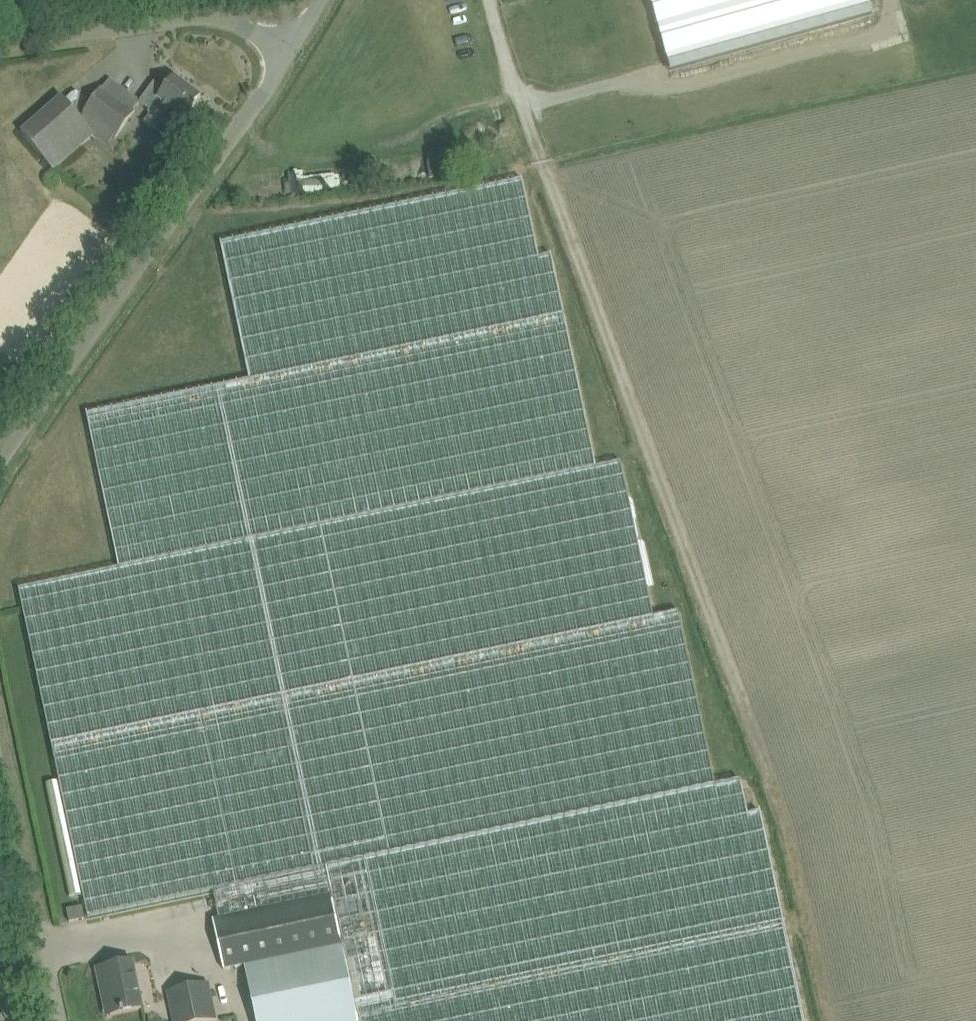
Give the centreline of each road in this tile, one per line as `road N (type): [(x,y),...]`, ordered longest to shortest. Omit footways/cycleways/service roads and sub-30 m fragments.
road 1 (unclassified): [(0,488),(79,350),(292,54)]
road 2 (unclassified): [(72,1020),(0,680)]
road 3 (unclassified): [(292,54),(259,18),(229,4),(0,38)]

